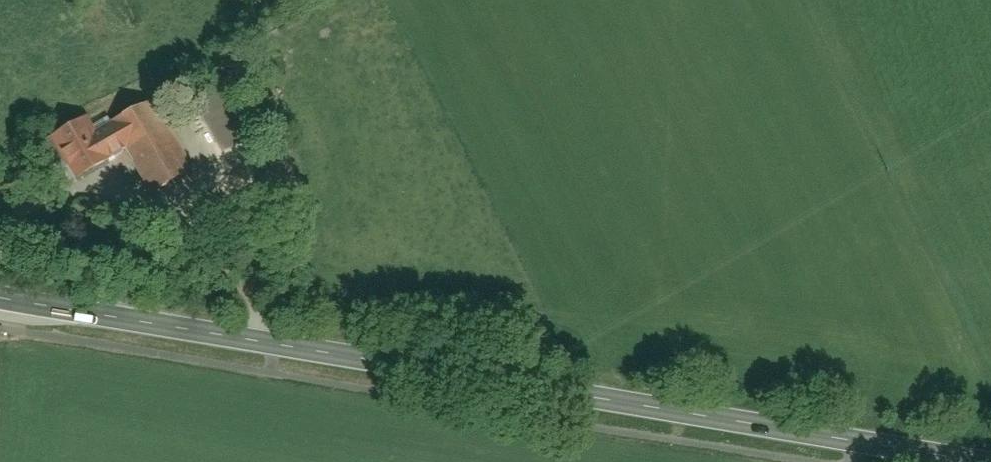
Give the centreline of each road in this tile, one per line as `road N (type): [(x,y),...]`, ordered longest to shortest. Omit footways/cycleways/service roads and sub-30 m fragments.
road 1 (secondary): [(971,461),(0,298)]

